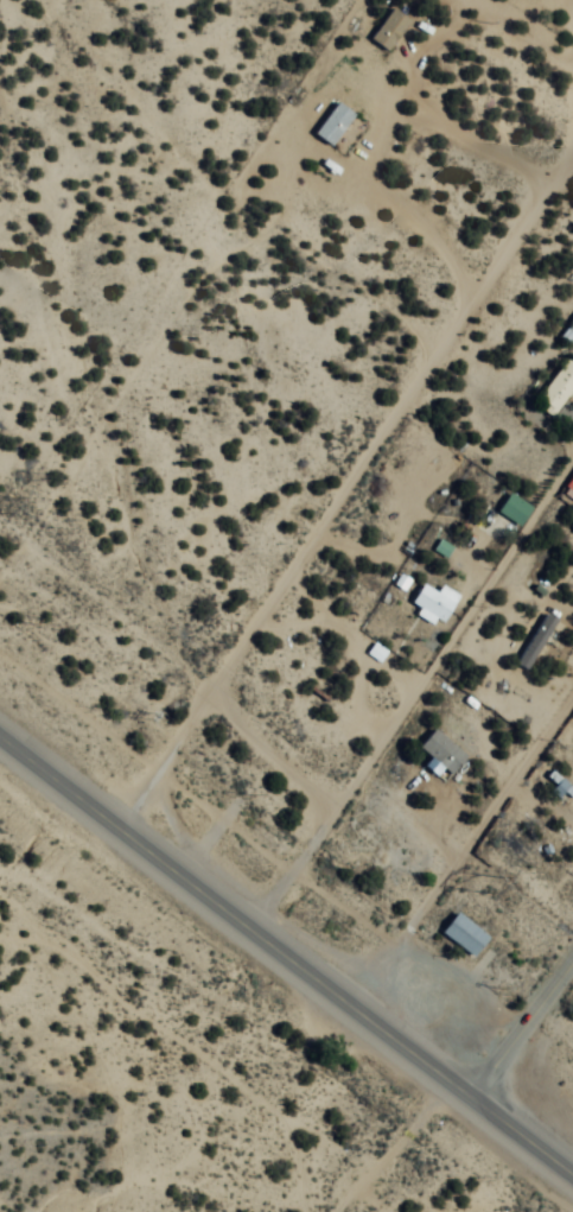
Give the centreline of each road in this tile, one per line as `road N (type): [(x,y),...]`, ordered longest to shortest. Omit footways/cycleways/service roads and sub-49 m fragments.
road 1 (primary): [(572,1176),(0,737)]
road 2 (tertiary): [(480,1105),(572,977)]

